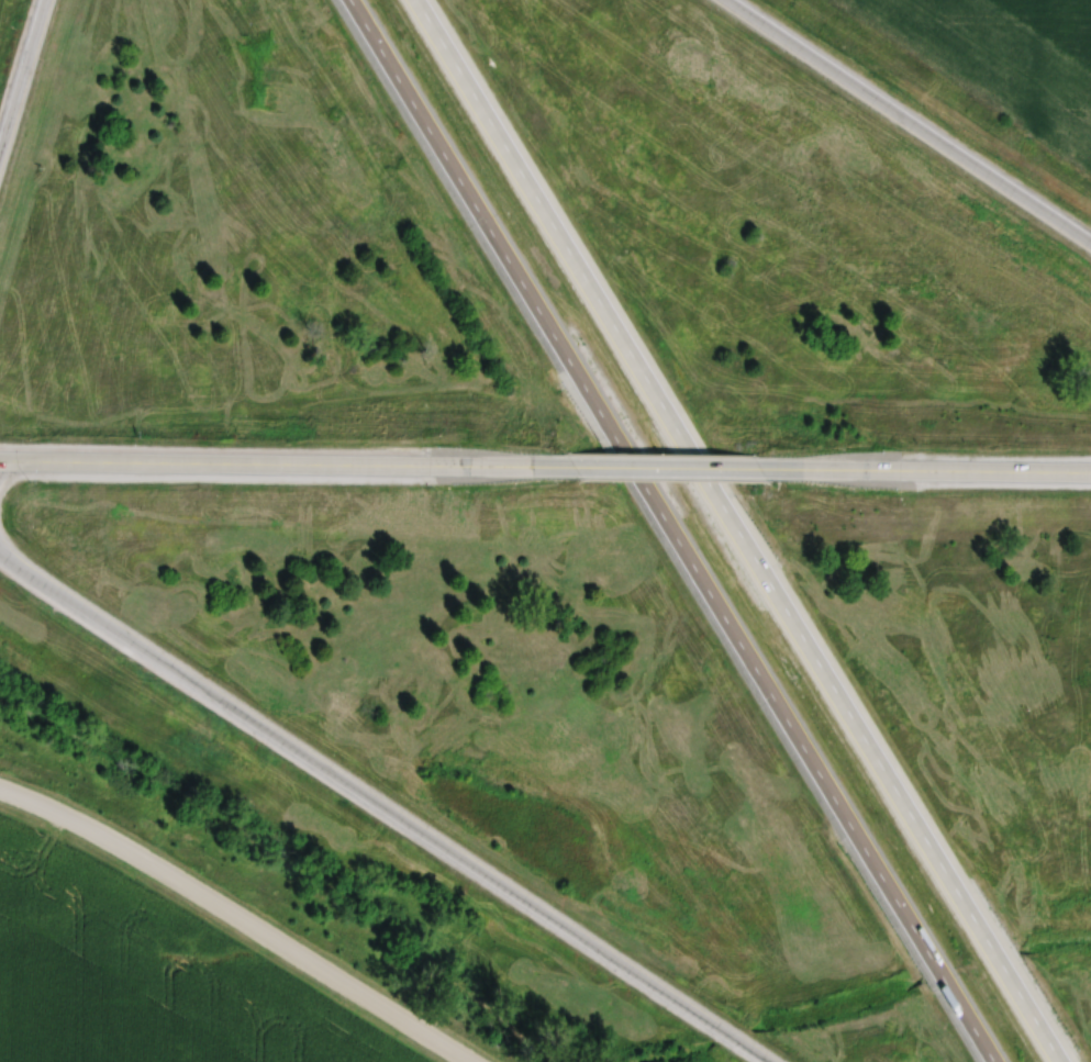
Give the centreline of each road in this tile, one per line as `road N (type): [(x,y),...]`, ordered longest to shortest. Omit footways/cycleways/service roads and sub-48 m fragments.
road 1 (motorway): [(1059,1061),(412,0)]
road 2 (motorway): [(0,553),(770,1061)]
road 3 (motorway): [(639,483),(983,1061)]
road 4 (primary): [(574,466),(0,462)]
road 5 (tertiary): [(470,1061),(68,816),(0,791)]
road 6 (motorway): [(343,0),(612,439)]
road 7 (motorway): [(1090,250),(720,0)]
road 8 (primary): [(1090,471),(759,468)]
road 9 (primary): [(759,468),(574,466)]
road 10 (motorway): [(43,0),(0,133)]

